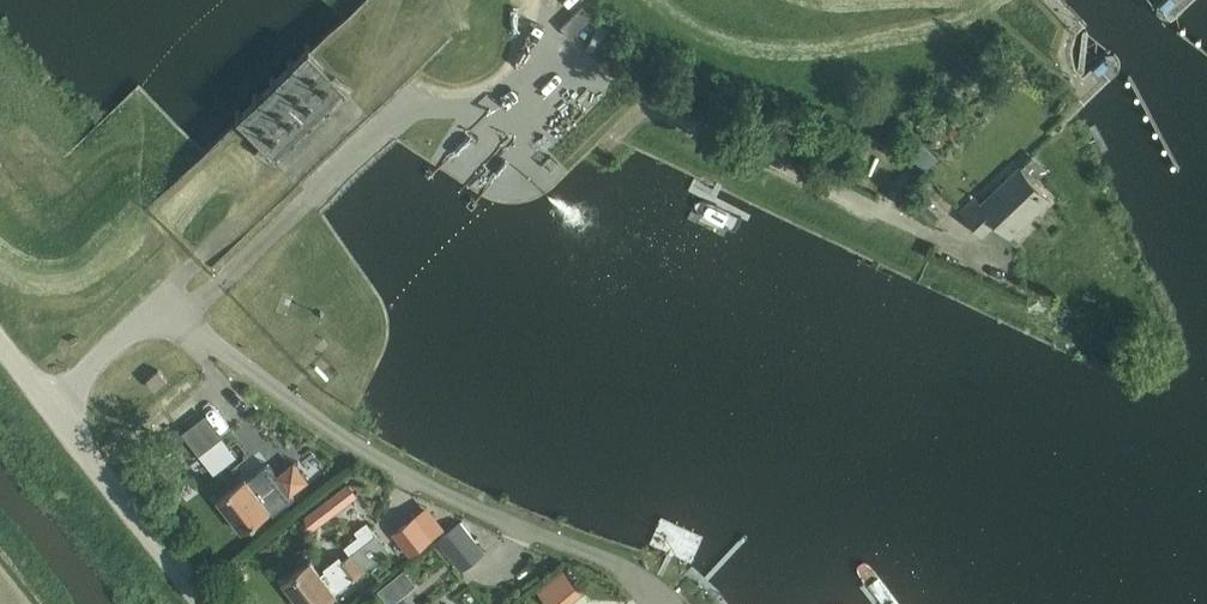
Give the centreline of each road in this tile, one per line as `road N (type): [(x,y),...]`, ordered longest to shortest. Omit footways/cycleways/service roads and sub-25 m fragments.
road 1 (unclassified): [(668,603),(645,580),(472,505),(332,427),(185,322)]
road 2 (unclassified): [(209,603),(50,402)]
road 3 (unclassified): [(50,402),(132,327),(158,318),(185,322)]

